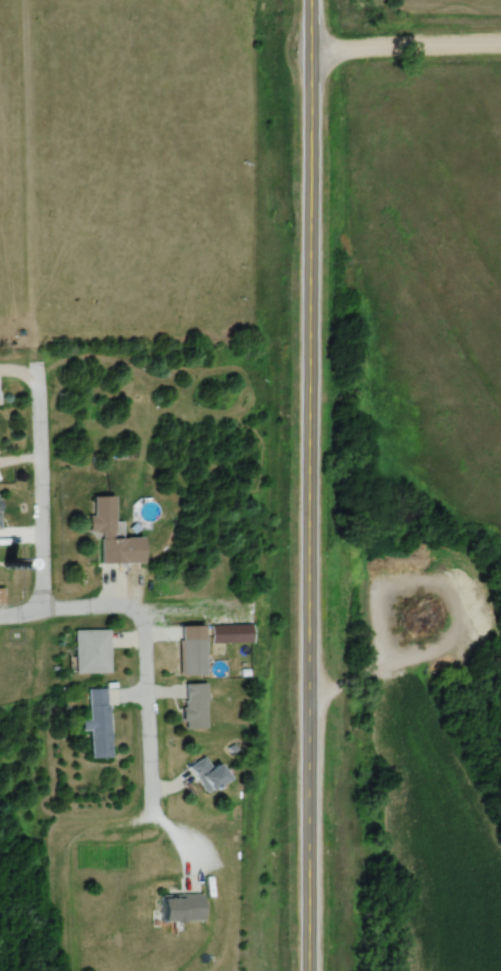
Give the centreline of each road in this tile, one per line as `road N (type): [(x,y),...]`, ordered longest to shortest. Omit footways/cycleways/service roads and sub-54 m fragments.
road 1 (secondary): [(310,970),(310,389)]
road 2 (secondary): [(310,389),(310,0)]
road 3 (residential): [(34,374),(38,609)]
road 4 (residential): [(310,54),(500,52)]
road 5 (residential): [(124,606),(0,610)]

